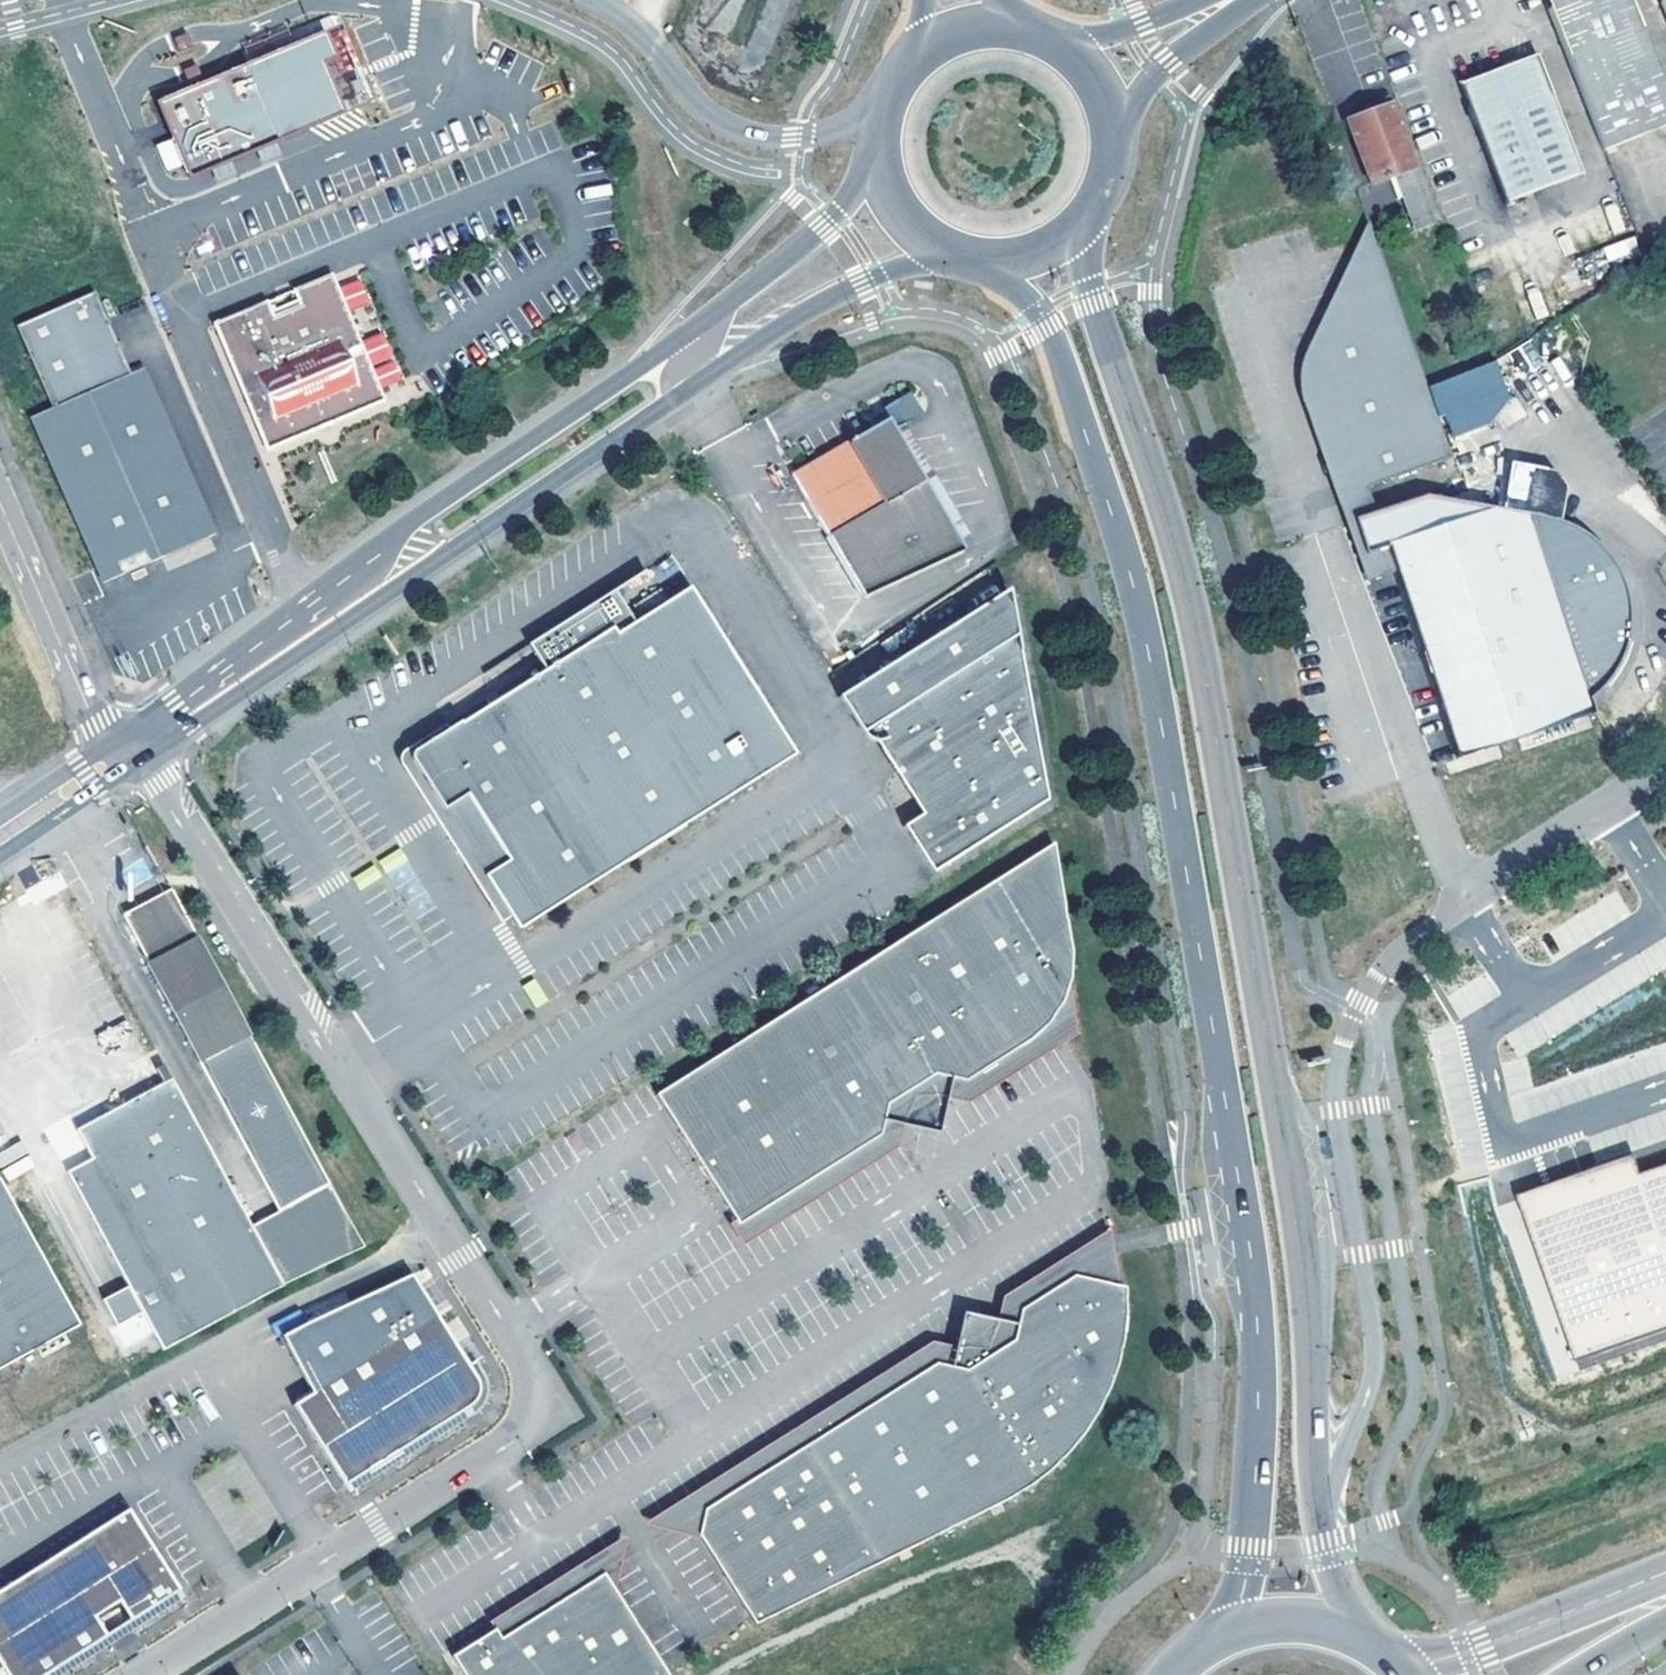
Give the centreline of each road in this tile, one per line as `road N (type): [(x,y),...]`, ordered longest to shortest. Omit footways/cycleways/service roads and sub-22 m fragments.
road 1 (primary): [(997,260),(1038,311),(1064,364),(1138,598),(1188,872),(1251,1254),(1260,1373),(1254,1509),(1229,1635)]
road 2 (primary): [(1319,1508),(1308,1295),(1194,618),(1095,303),(1080,223)]
road 3 (residential): [(131,747),(509,1334),(531,1394),(509,1444),(145,1674)]
road 4 (unclassified): [(1319,1508),(1374,1361),(1337,1108),(1337,1069),(1356,1013),(1379,973),(1464,896),(1665,767)]
road 5 (tertiary): [(387,569),(456,550),(828,298),(949,251)]
road 6 (tertiary): [(881,169),(822,228),(670,347),(429,510),(387,569)]
road 7 (unclassified): [(880,115),(790,137),(722,124),(688,94),(657,44),(605,0)]
road 8 (unclassified): [(0,502),(111,761)]
road 9 (primary): [(1665,1583),(1402,1669)]
road 10 (tertiary): [(131,747),(309,623)]
road 11 (secondary): [(1110,122),(1169,60),(1246,0)]
road 12 (secondary): [(1200,0),(1060,47)]
road 13 (tertiary): [(0,837),(111,761)]
road 14 (primary): [(1349,1634),(1319,1508)]
road 15 (primary): [(1349,1634),(1309,1624),(1229,1635)]

